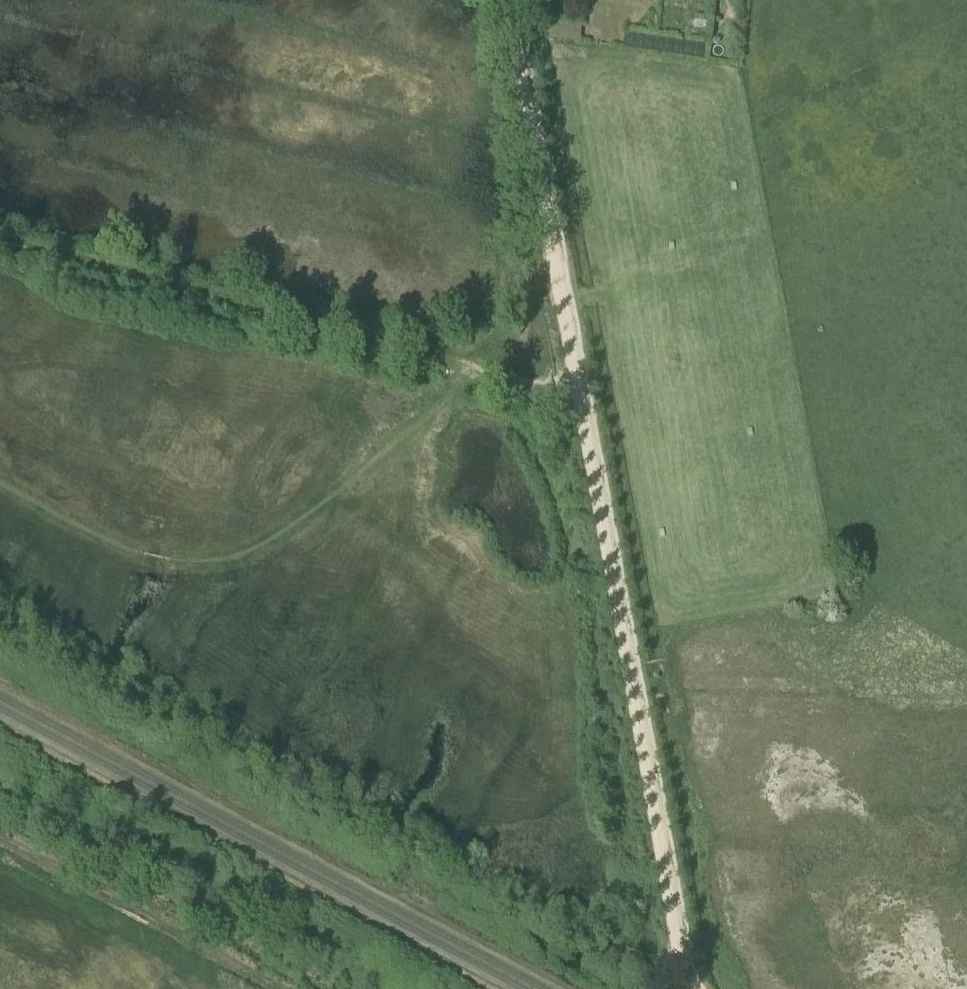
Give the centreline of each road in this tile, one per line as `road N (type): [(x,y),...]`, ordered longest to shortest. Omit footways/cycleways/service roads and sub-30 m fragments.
road 1 (track): [(688,988),(578,381)]
road 2 (track): [(578,381),(512,0)]
road 3 (track): [(0,839),(280,988)]

